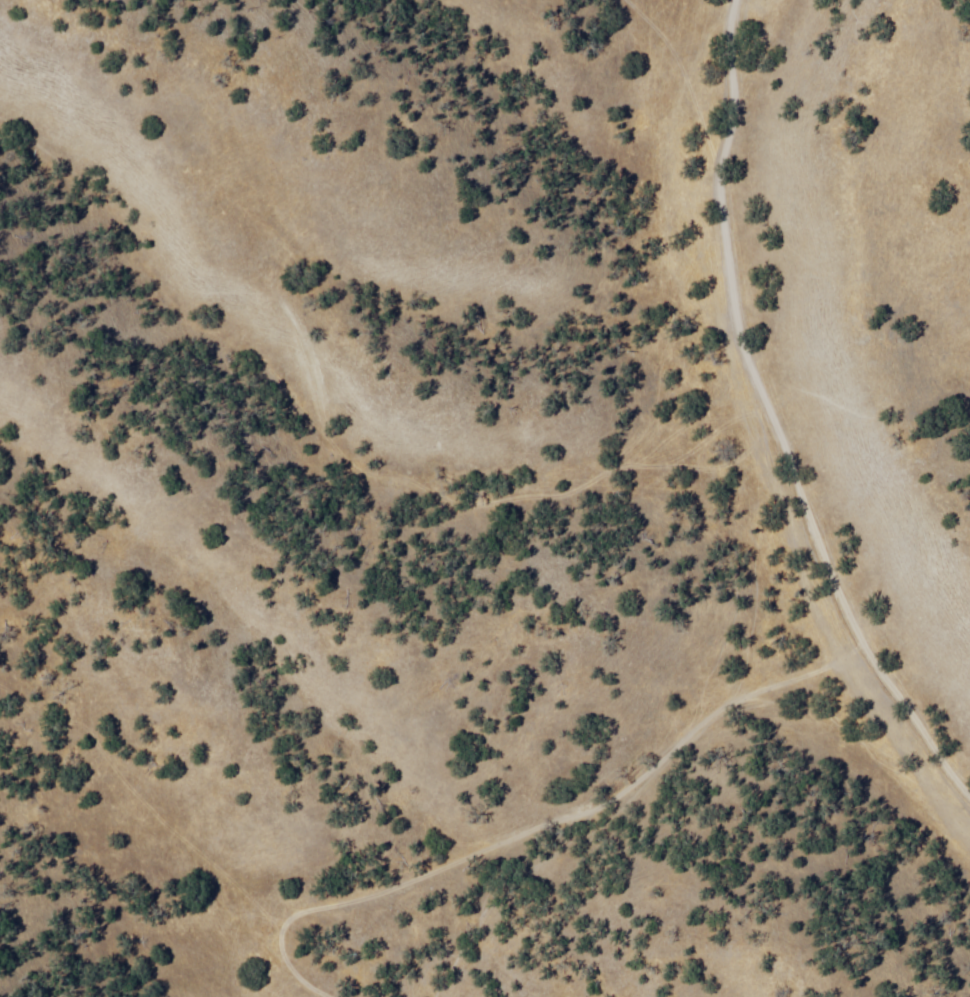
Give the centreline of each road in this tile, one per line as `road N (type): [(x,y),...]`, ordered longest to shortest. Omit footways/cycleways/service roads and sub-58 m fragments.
road 1 (track): [(969,760),(820,541),(752,326),(740,0)]

